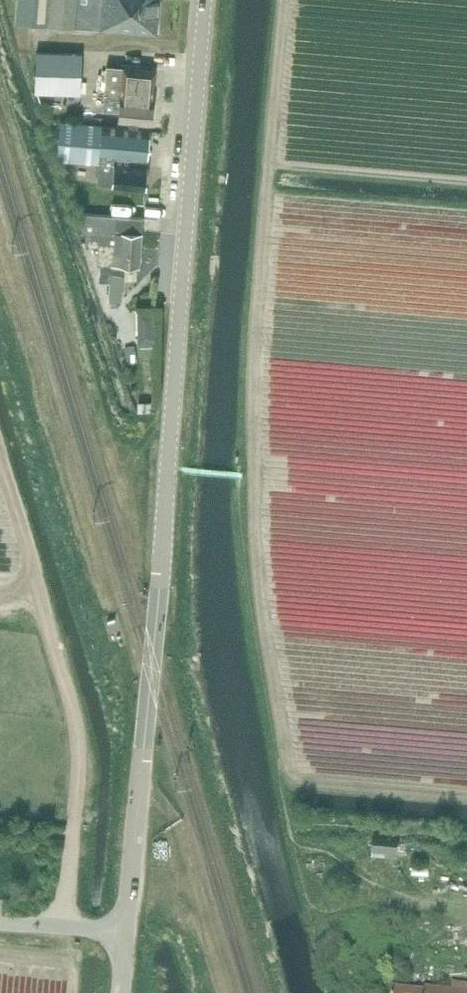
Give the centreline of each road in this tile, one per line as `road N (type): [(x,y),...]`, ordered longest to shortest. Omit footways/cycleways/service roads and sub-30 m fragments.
road 1 (unclassified): [(120,992),(207,0)]
road 2 (track): [(63,929),(76,738),(0,466)]
road 3 (track): [(140,797),(184,840),(231,992)]

